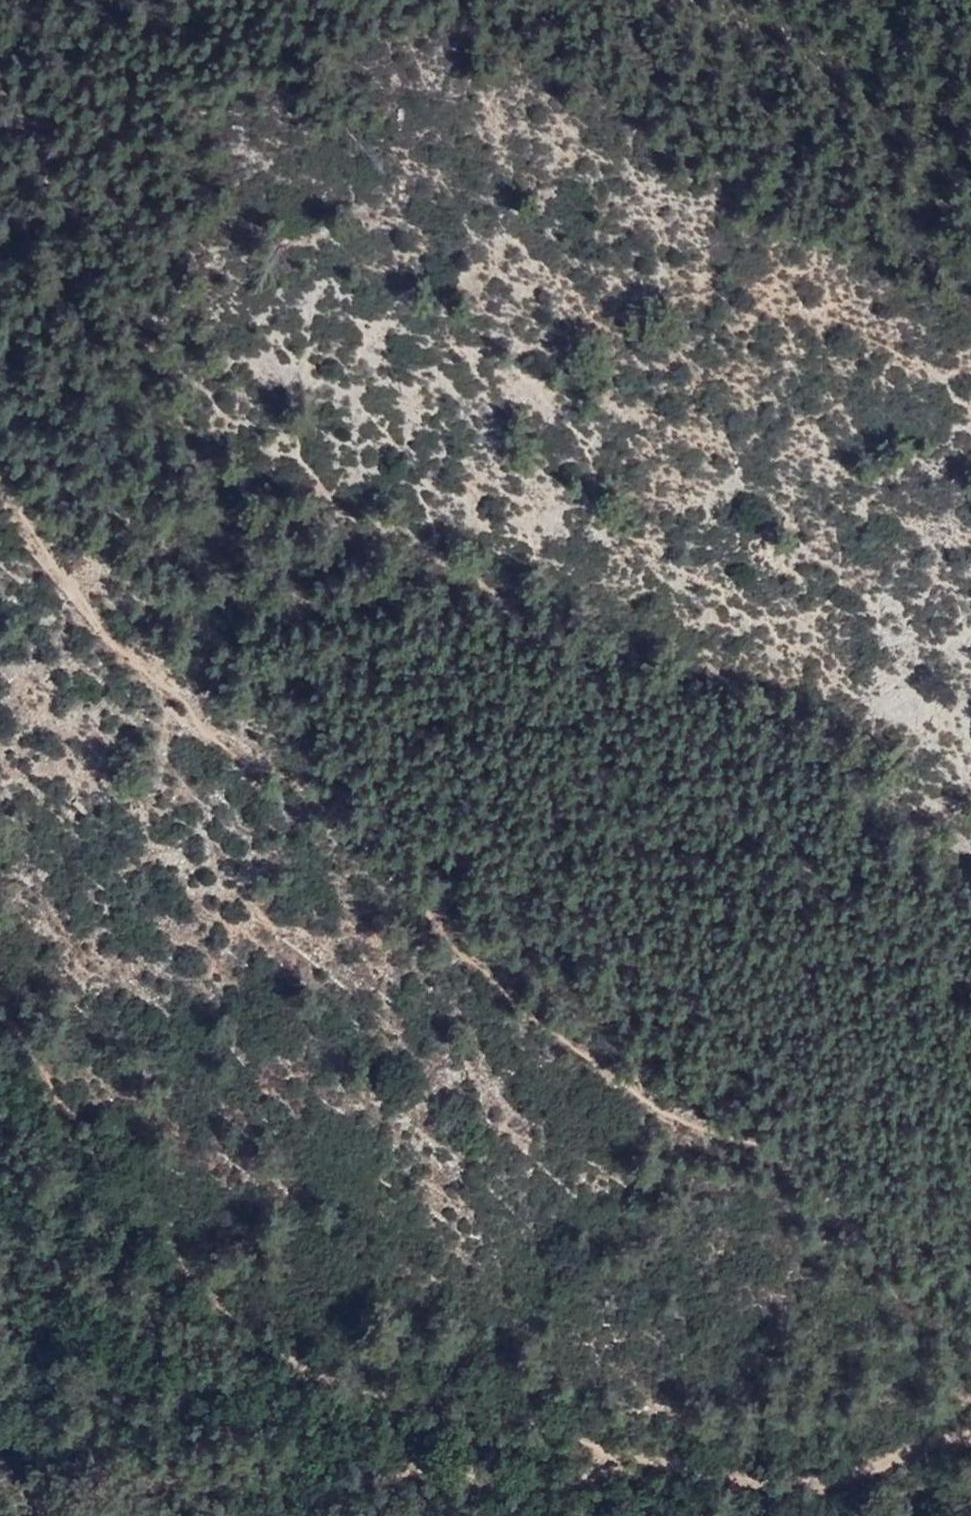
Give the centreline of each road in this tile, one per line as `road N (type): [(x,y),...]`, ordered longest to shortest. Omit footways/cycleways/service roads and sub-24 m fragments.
road 1 (unclassified): [(0,1476),(508,1486),(591,1479),(640,1462)]
road 2 (track): [(640,1462),(822,1493),(970,1436)]

